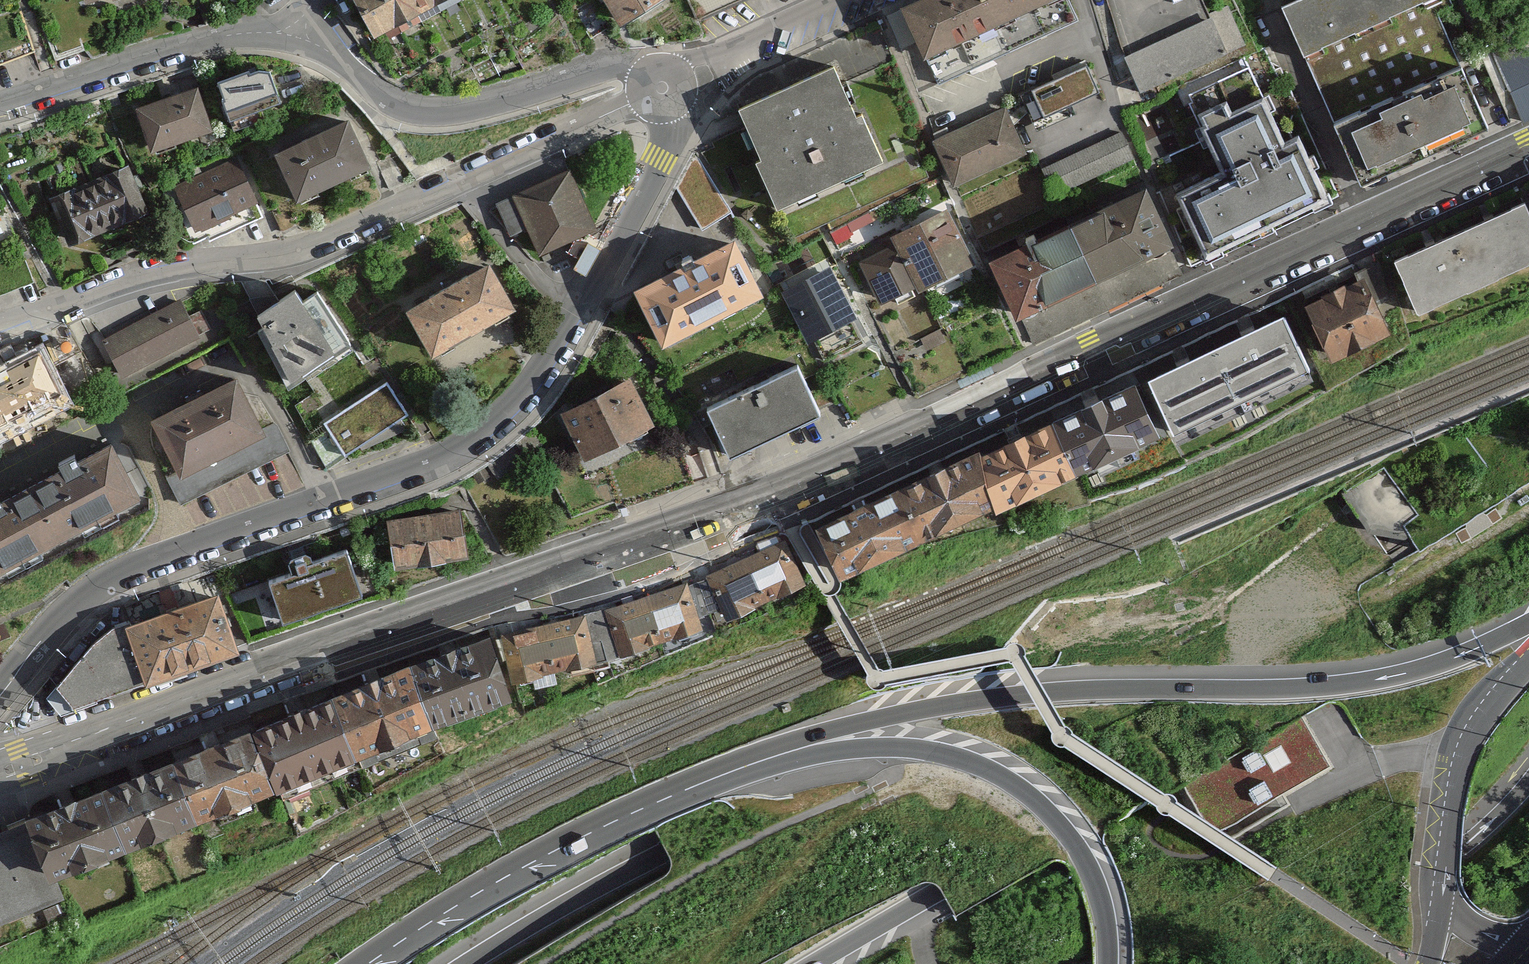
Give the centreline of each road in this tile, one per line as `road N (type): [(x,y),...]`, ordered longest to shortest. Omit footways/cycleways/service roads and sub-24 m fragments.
road 1 (secondary): [(1528,146),(777,492),(22,763)]
road 2 (residential): [(662,88),(671,136),(577,321),(506,415),(442,460),(118,577),(54,630),(0,695)]
road 3 (motorway): [(1252,595),(856,759),(667,849),(464,963)]
road 4 (motorway): [(1528,623),(1434,665),(1366,681),(973,700),(767,758)]
road 5 (motorway): [(1252,595),(589,963)]
road 6 (motorway): [(696,963),(857,873),(1356,622)]
road 7 (residential): [(662,88),(317,244),(272,257),(159,269),(0,328)]
road 8 (motorway): [(812,963),(1152,762),(1356,622)]
road 9 (motorway): [(1111,963),(1104,900),(1084,853),(1014,781),(962,756),(913,747),(767,758)]
road 10 (motorway): [(767,758),(550,851),(367,963)]
road 11 (residential): [(297,37),(329,51),(404,113),(431,117),(594,74),(635,72),(662,88)]
road 12 (motorway): [(1185,963),(1300,932),(1419,875),(1462,848),(1528,781)]
road 13 (motorway): [(1528,402),(1252,595)]
road 14 (residential): [(0,102),(195,41),(243,32),(297,37)]
road 15 (primary): [(1528,663),(1464,748),(1444,891)]
road 16 (residential): [(856,0),(662,88)]
road 17 (motorway): [(1356,622),(1528,519)]

